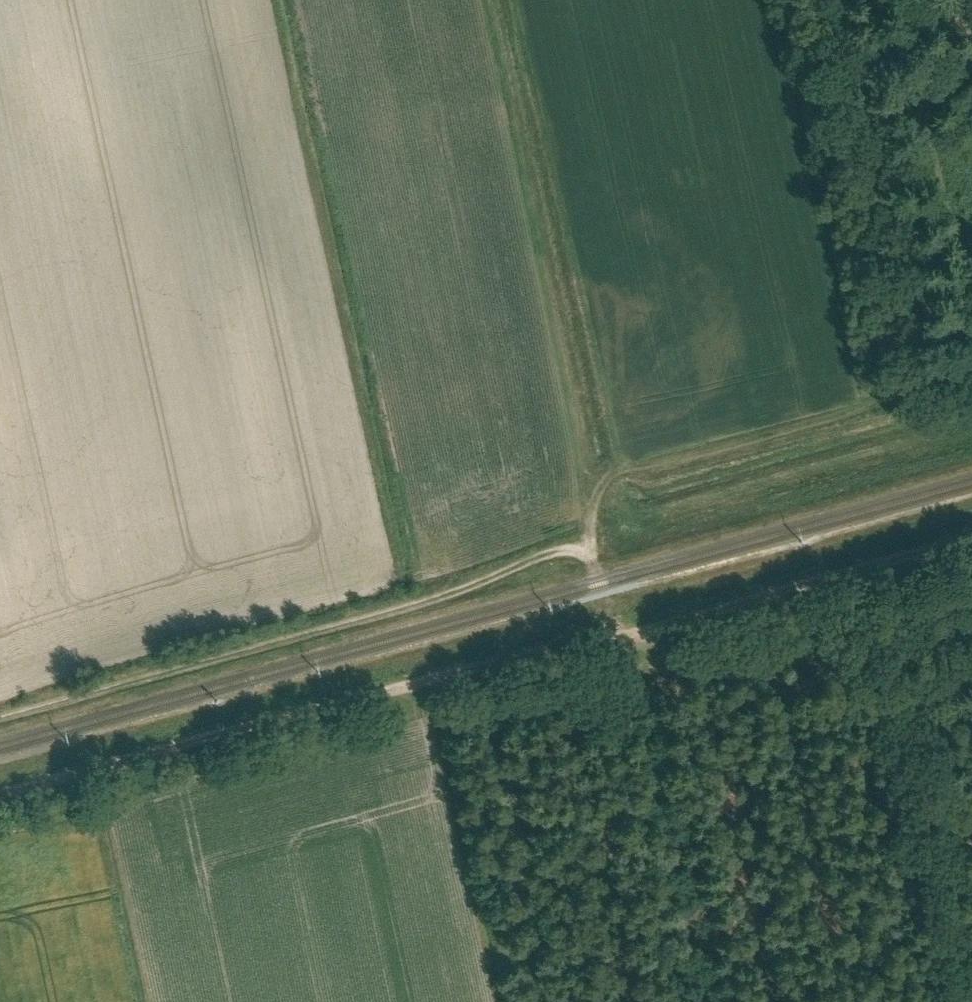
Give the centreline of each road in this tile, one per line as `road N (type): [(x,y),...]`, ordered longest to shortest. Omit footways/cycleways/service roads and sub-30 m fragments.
road 1 (track): [(971,541),(0,792)]
road 2 (track): [(565,547),(435,597),(0,718)]

